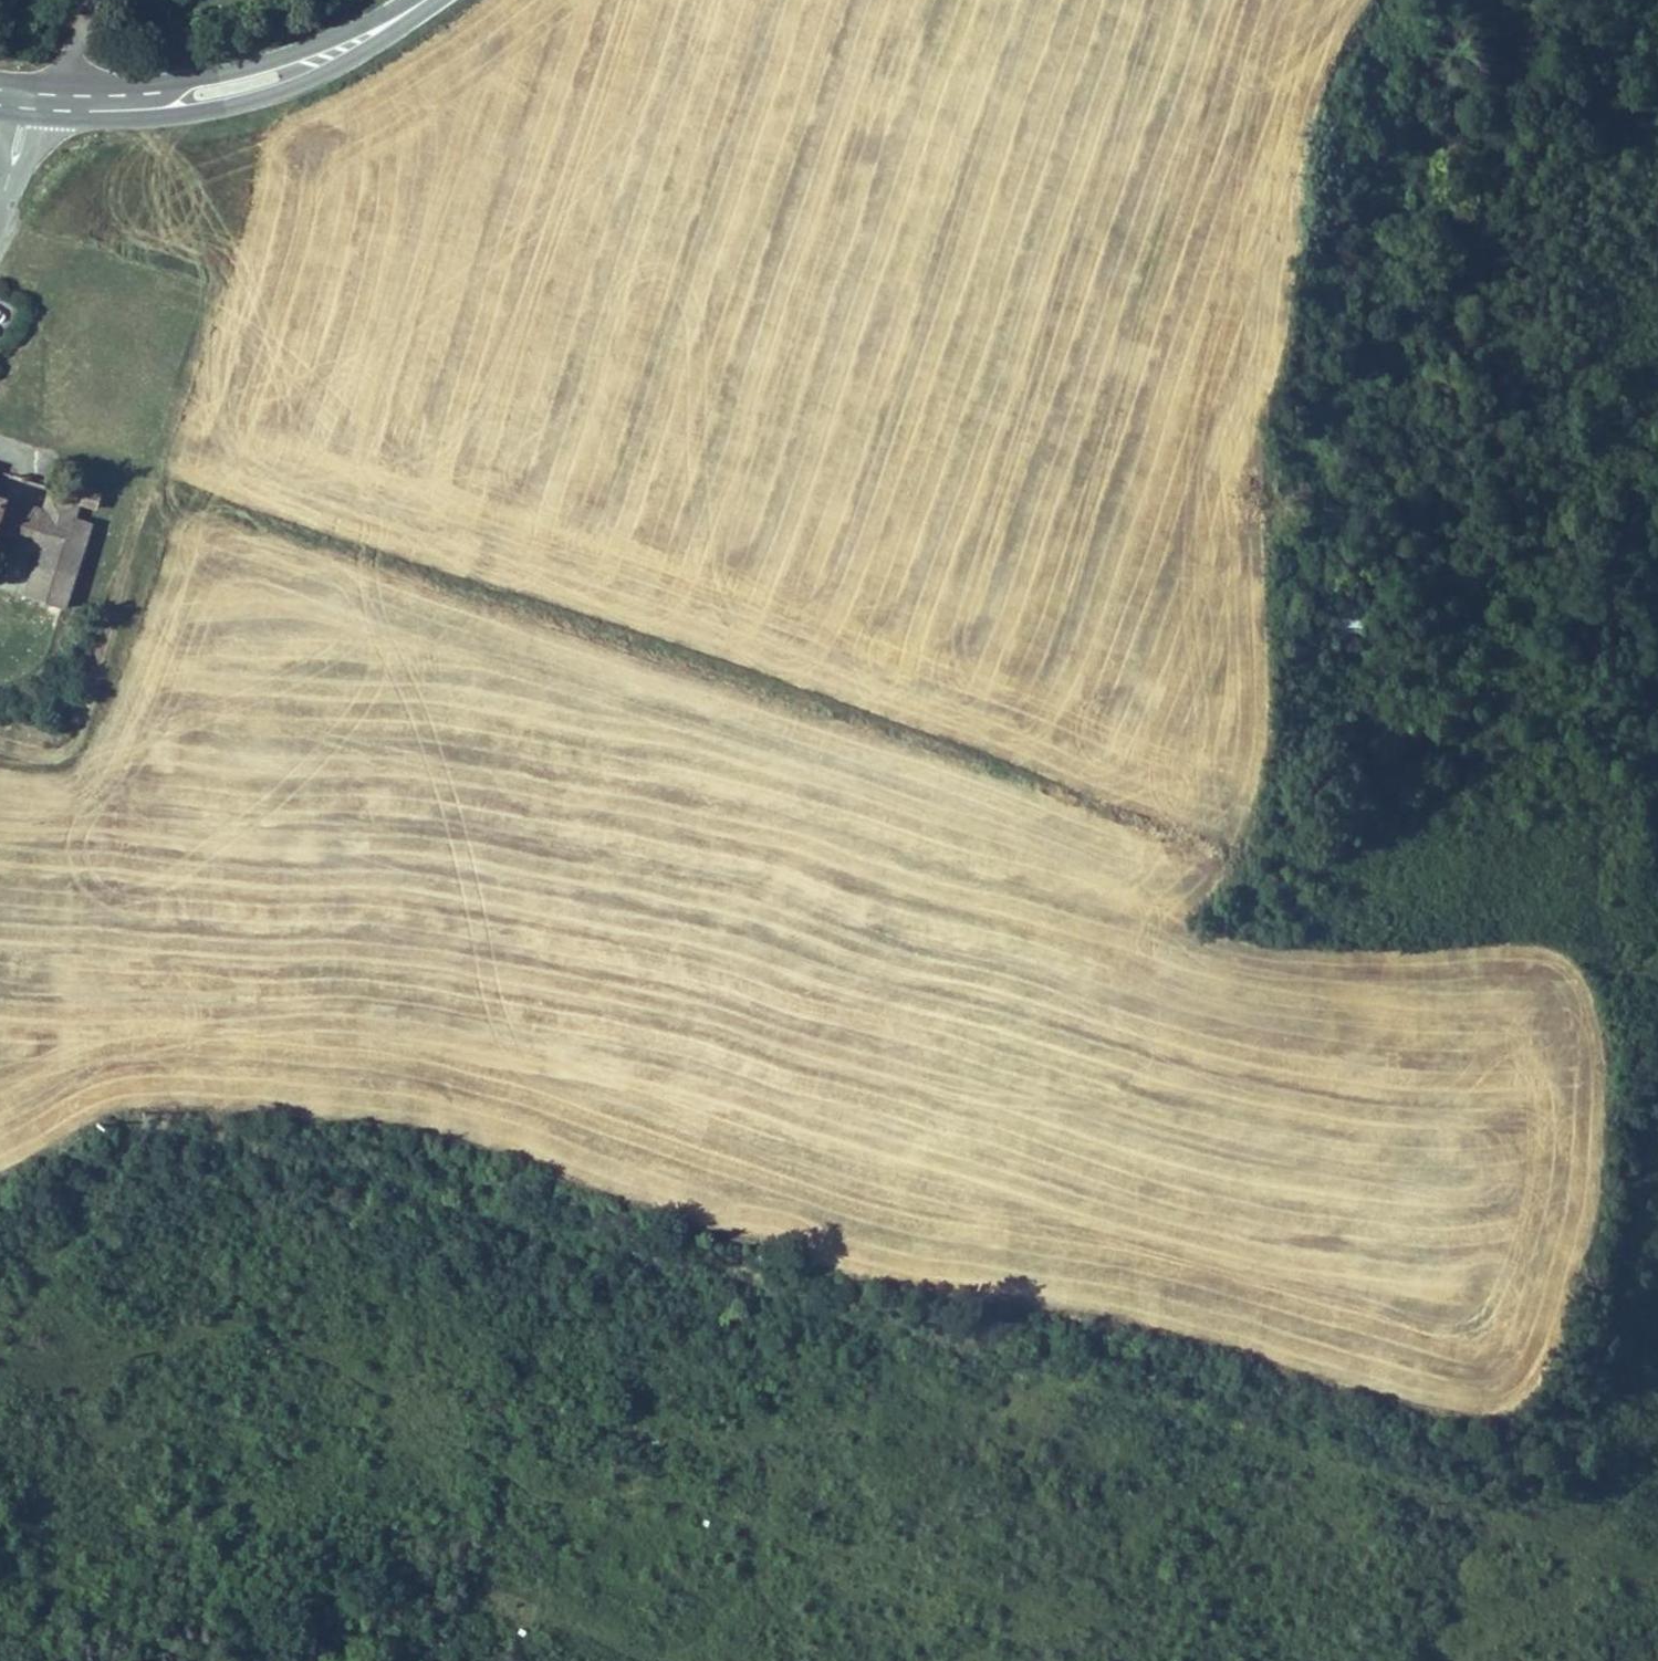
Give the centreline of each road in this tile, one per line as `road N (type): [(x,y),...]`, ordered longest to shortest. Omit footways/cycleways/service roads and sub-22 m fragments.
road 1 (tertiary): [(62,119),(190,114),(265,97),(385,39),(425,1)]
road 2 (tertiary): [(425,1),(254,67),(65,86)]

